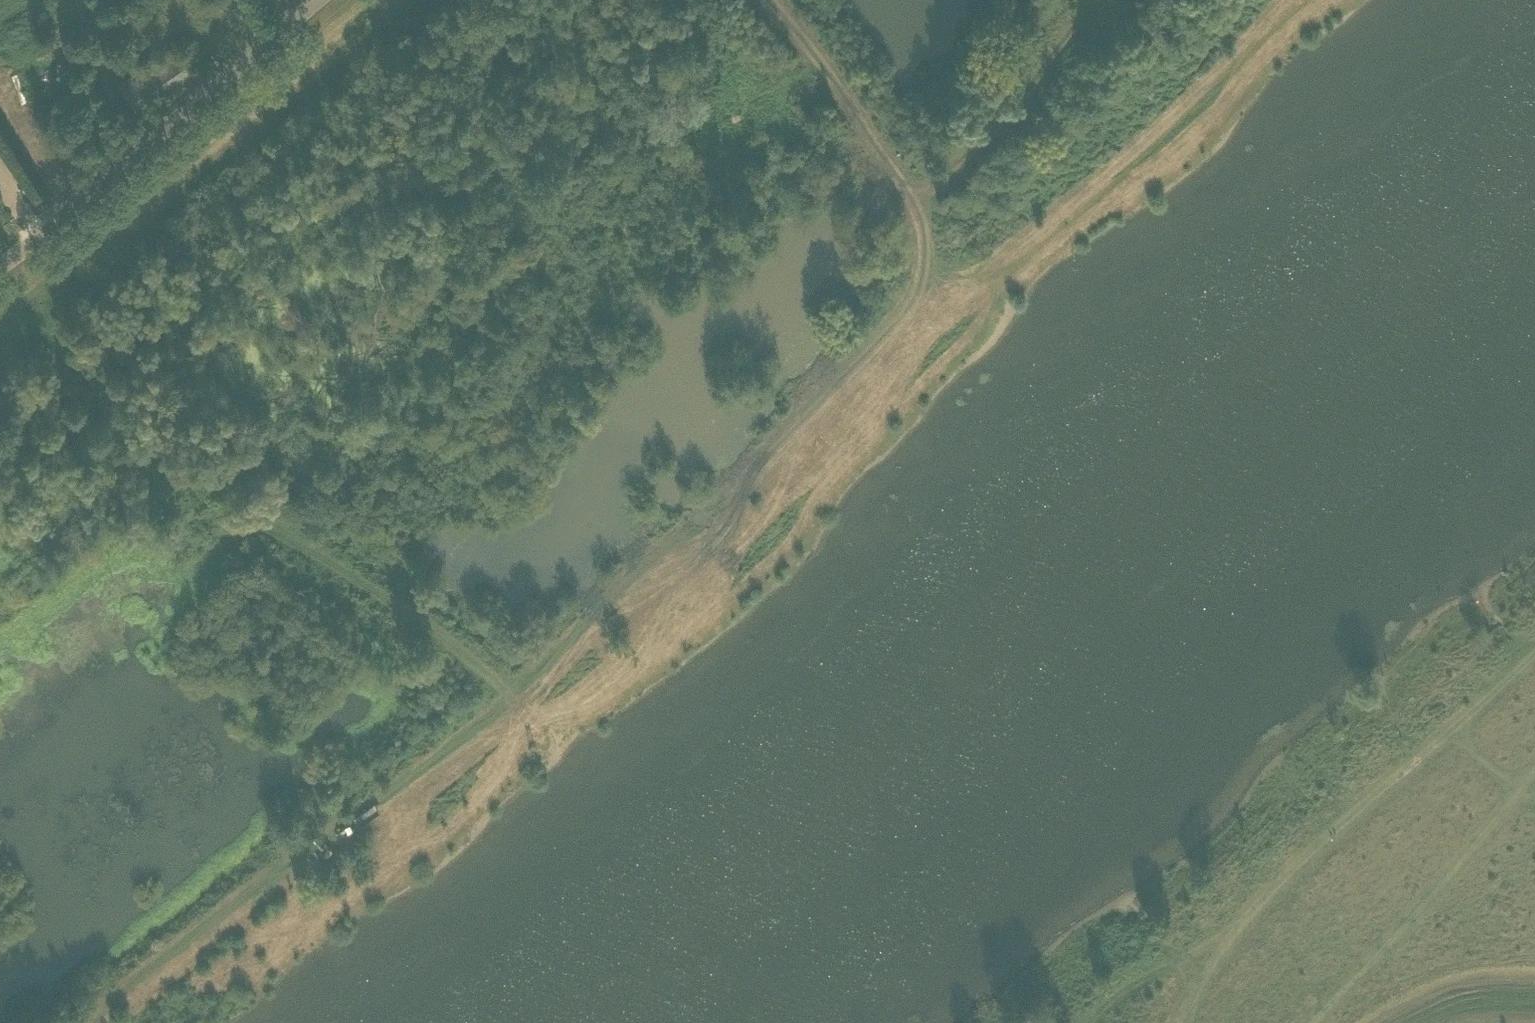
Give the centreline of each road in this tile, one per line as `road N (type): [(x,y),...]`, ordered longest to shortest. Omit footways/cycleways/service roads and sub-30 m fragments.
road 1 (unclassified): [(0,269),(318,0)]

